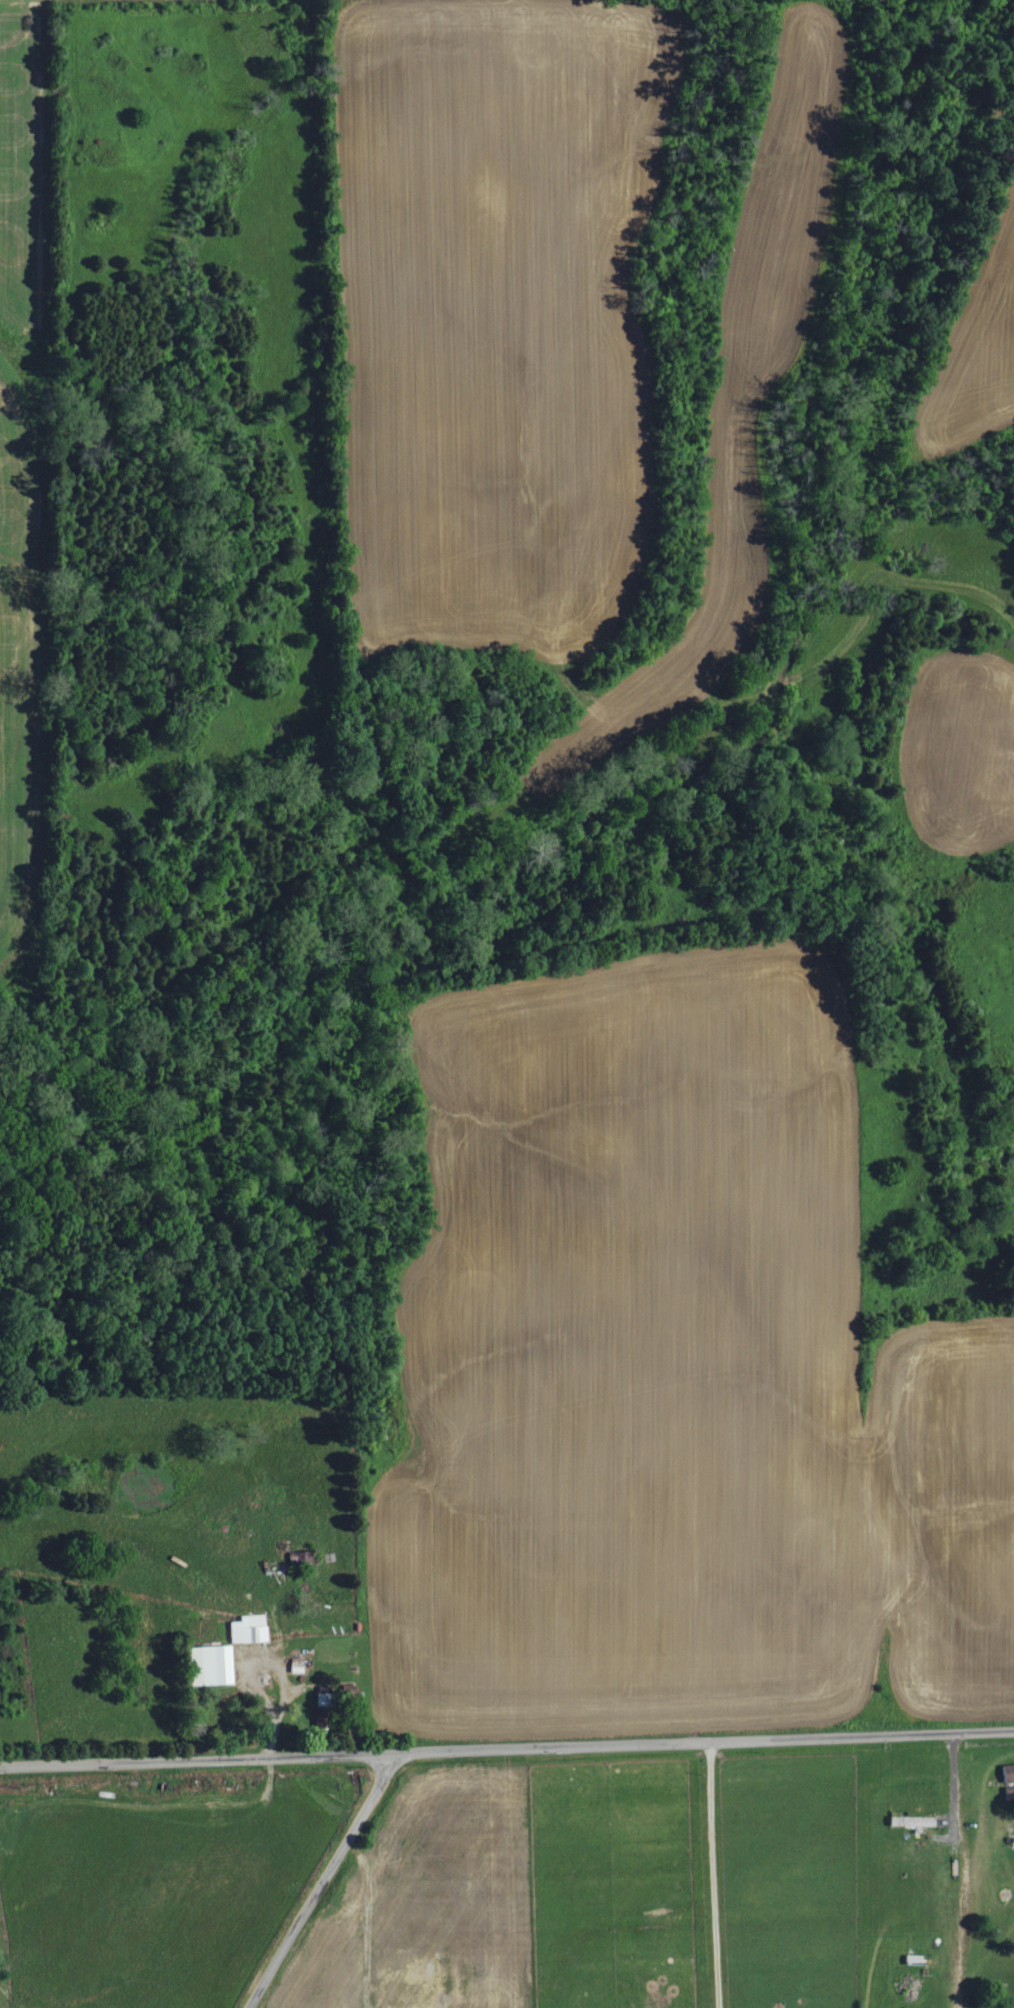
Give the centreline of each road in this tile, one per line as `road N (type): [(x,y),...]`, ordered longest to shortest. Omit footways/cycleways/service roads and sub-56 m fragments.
road 1 (residential): [(0,1768),(1013,1734)]
road 2 (residential): [(247,2007),(390,1755)]

